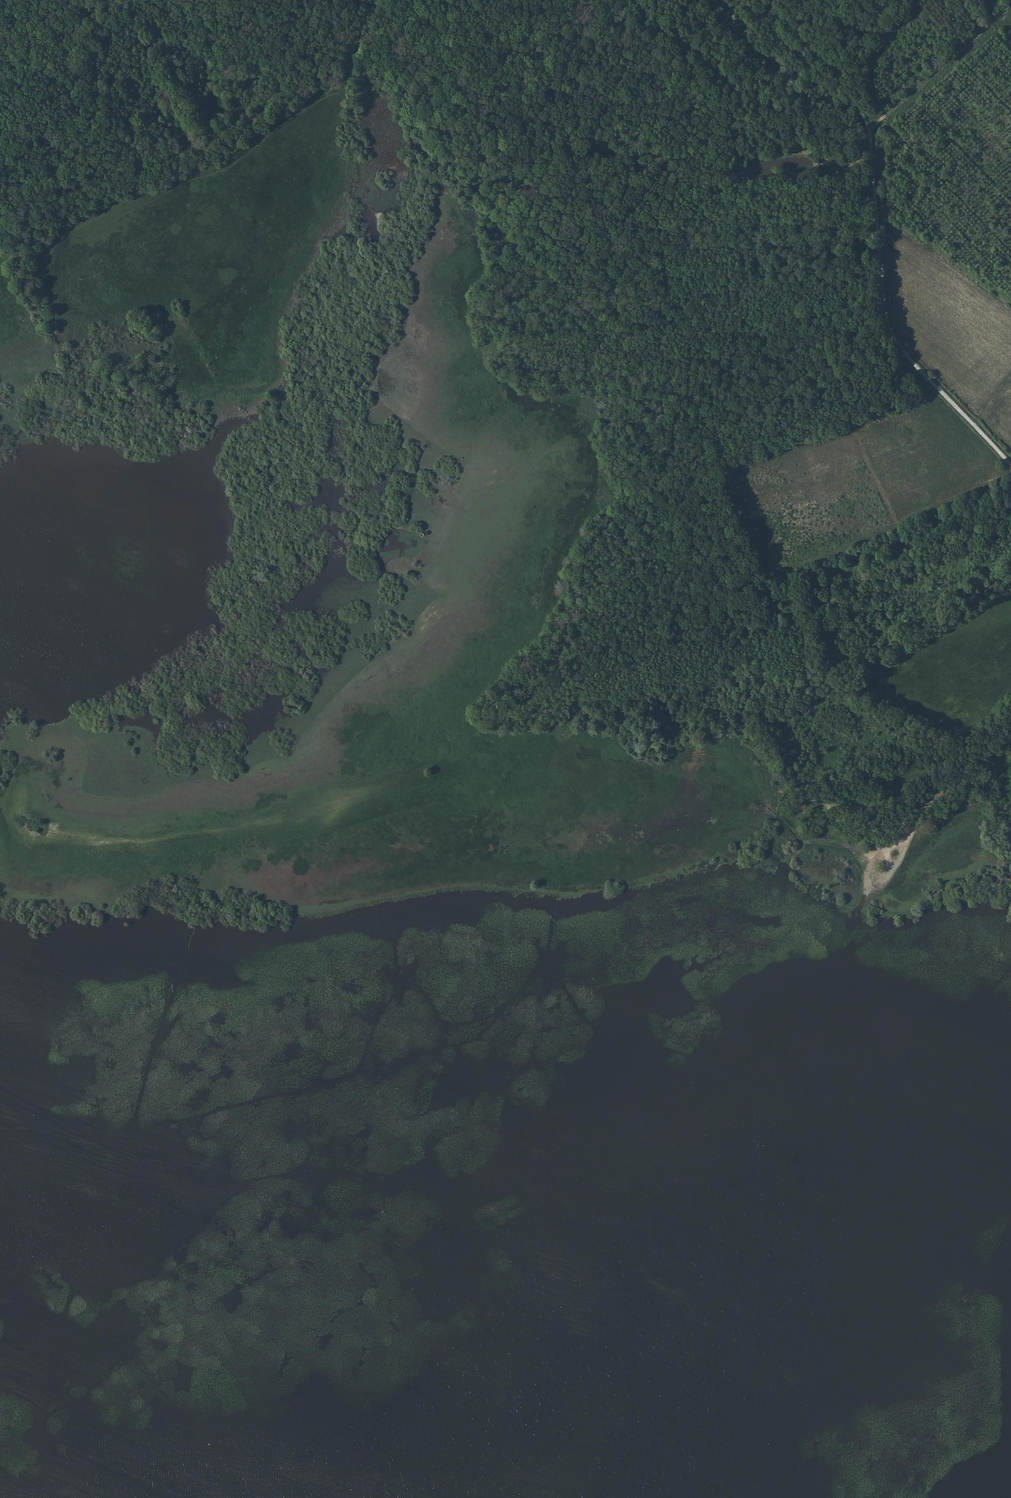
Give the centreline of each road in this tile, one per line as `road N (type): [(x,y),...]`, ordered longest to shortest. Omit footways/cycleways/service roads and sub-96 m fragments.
road 1 (track): [(790,572),(1010,479)]
road 2 (track): [(870,131),(1010,7)]

